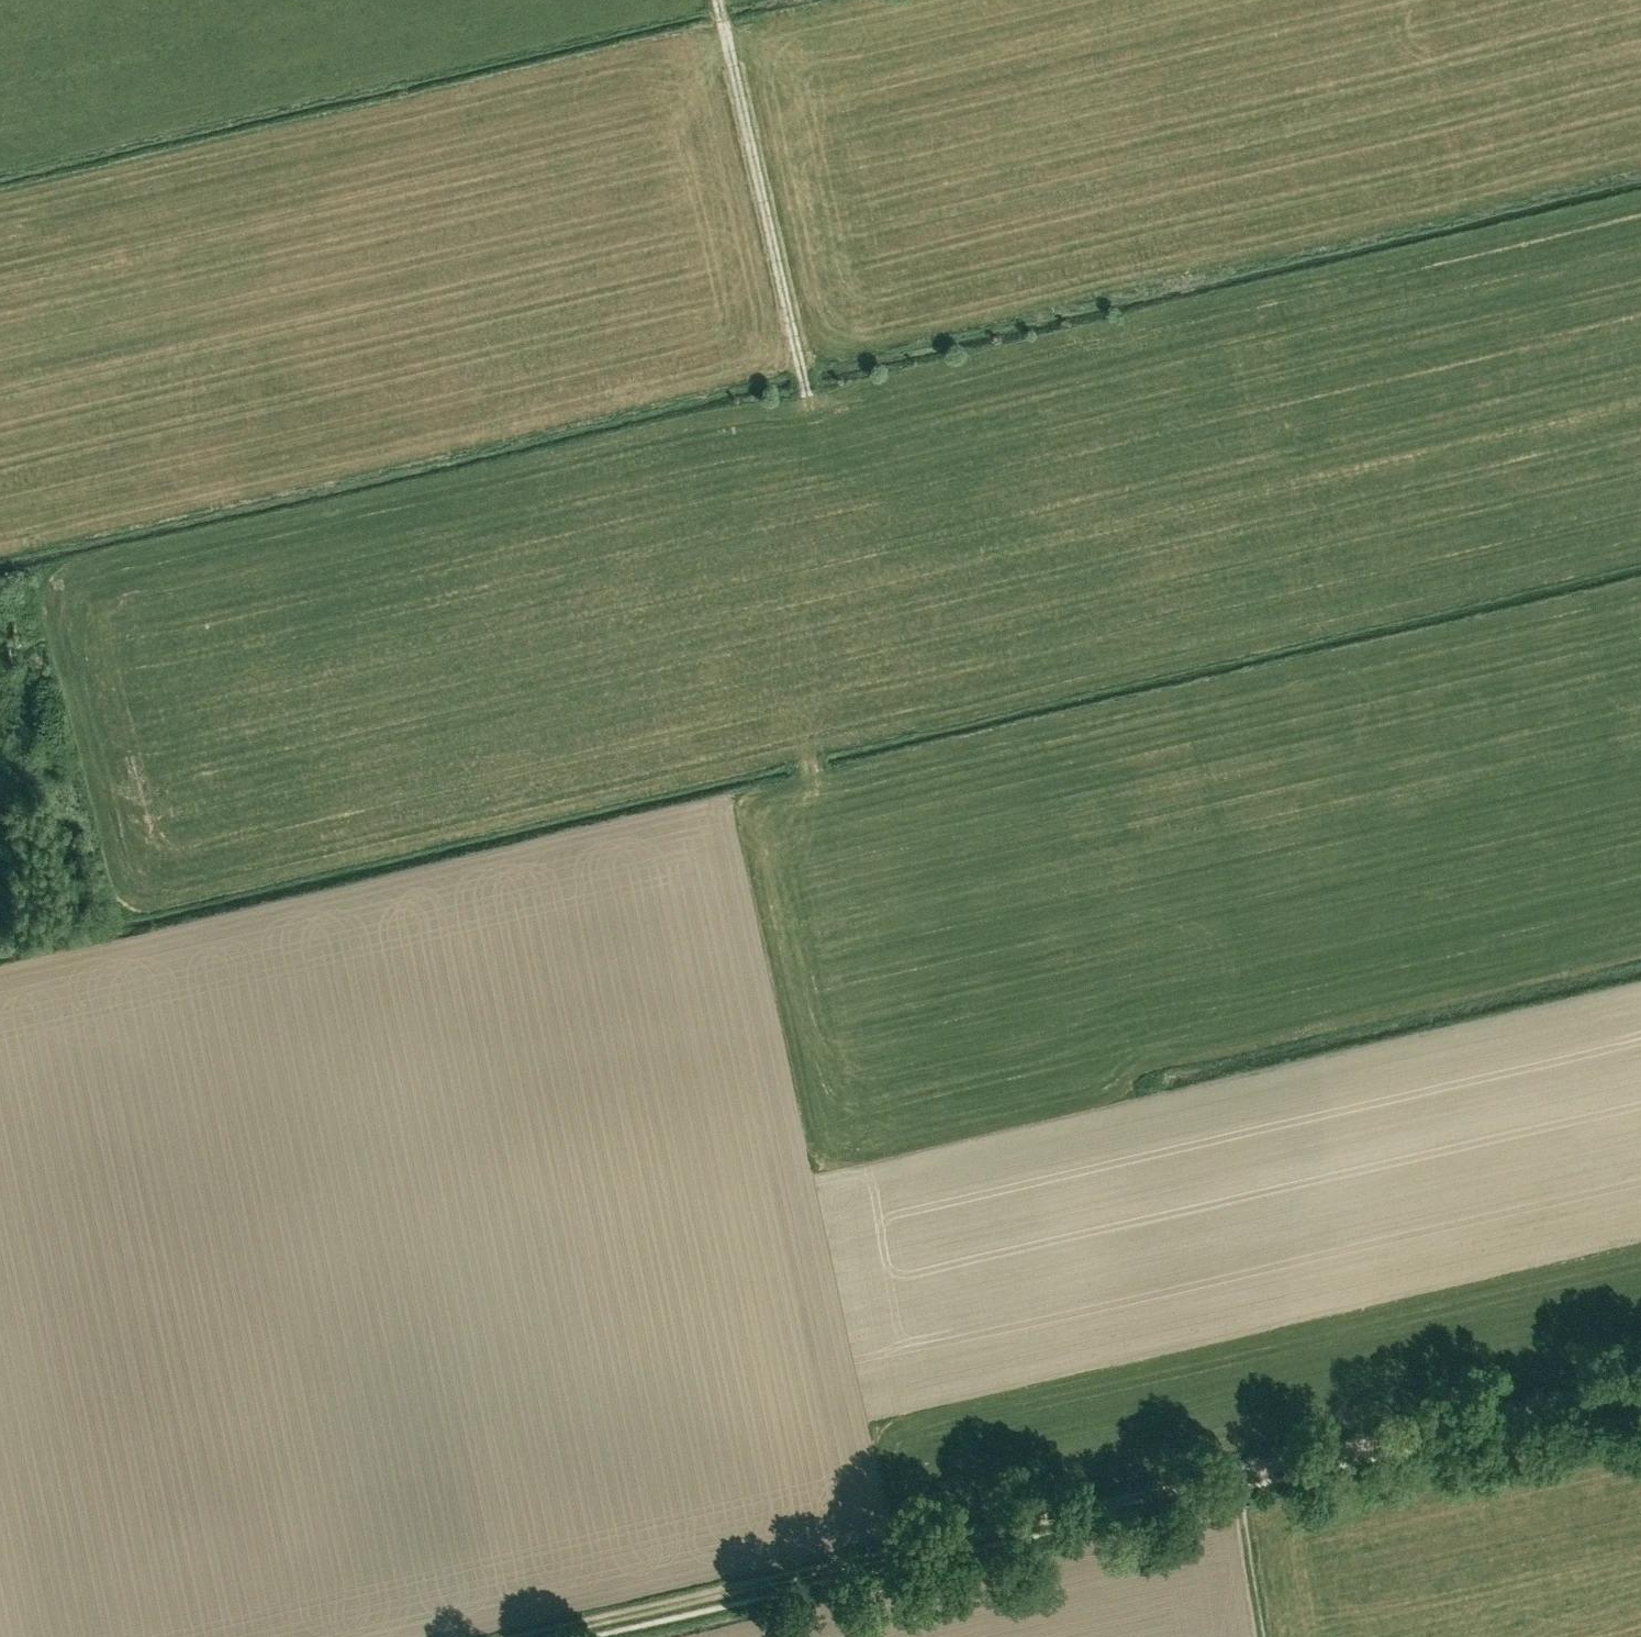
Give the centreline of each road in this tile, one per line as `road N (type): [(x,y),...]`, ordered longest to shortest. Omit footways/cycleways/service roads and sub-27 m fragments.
road 1 (track): [(532,1636),(1640,1380)]

